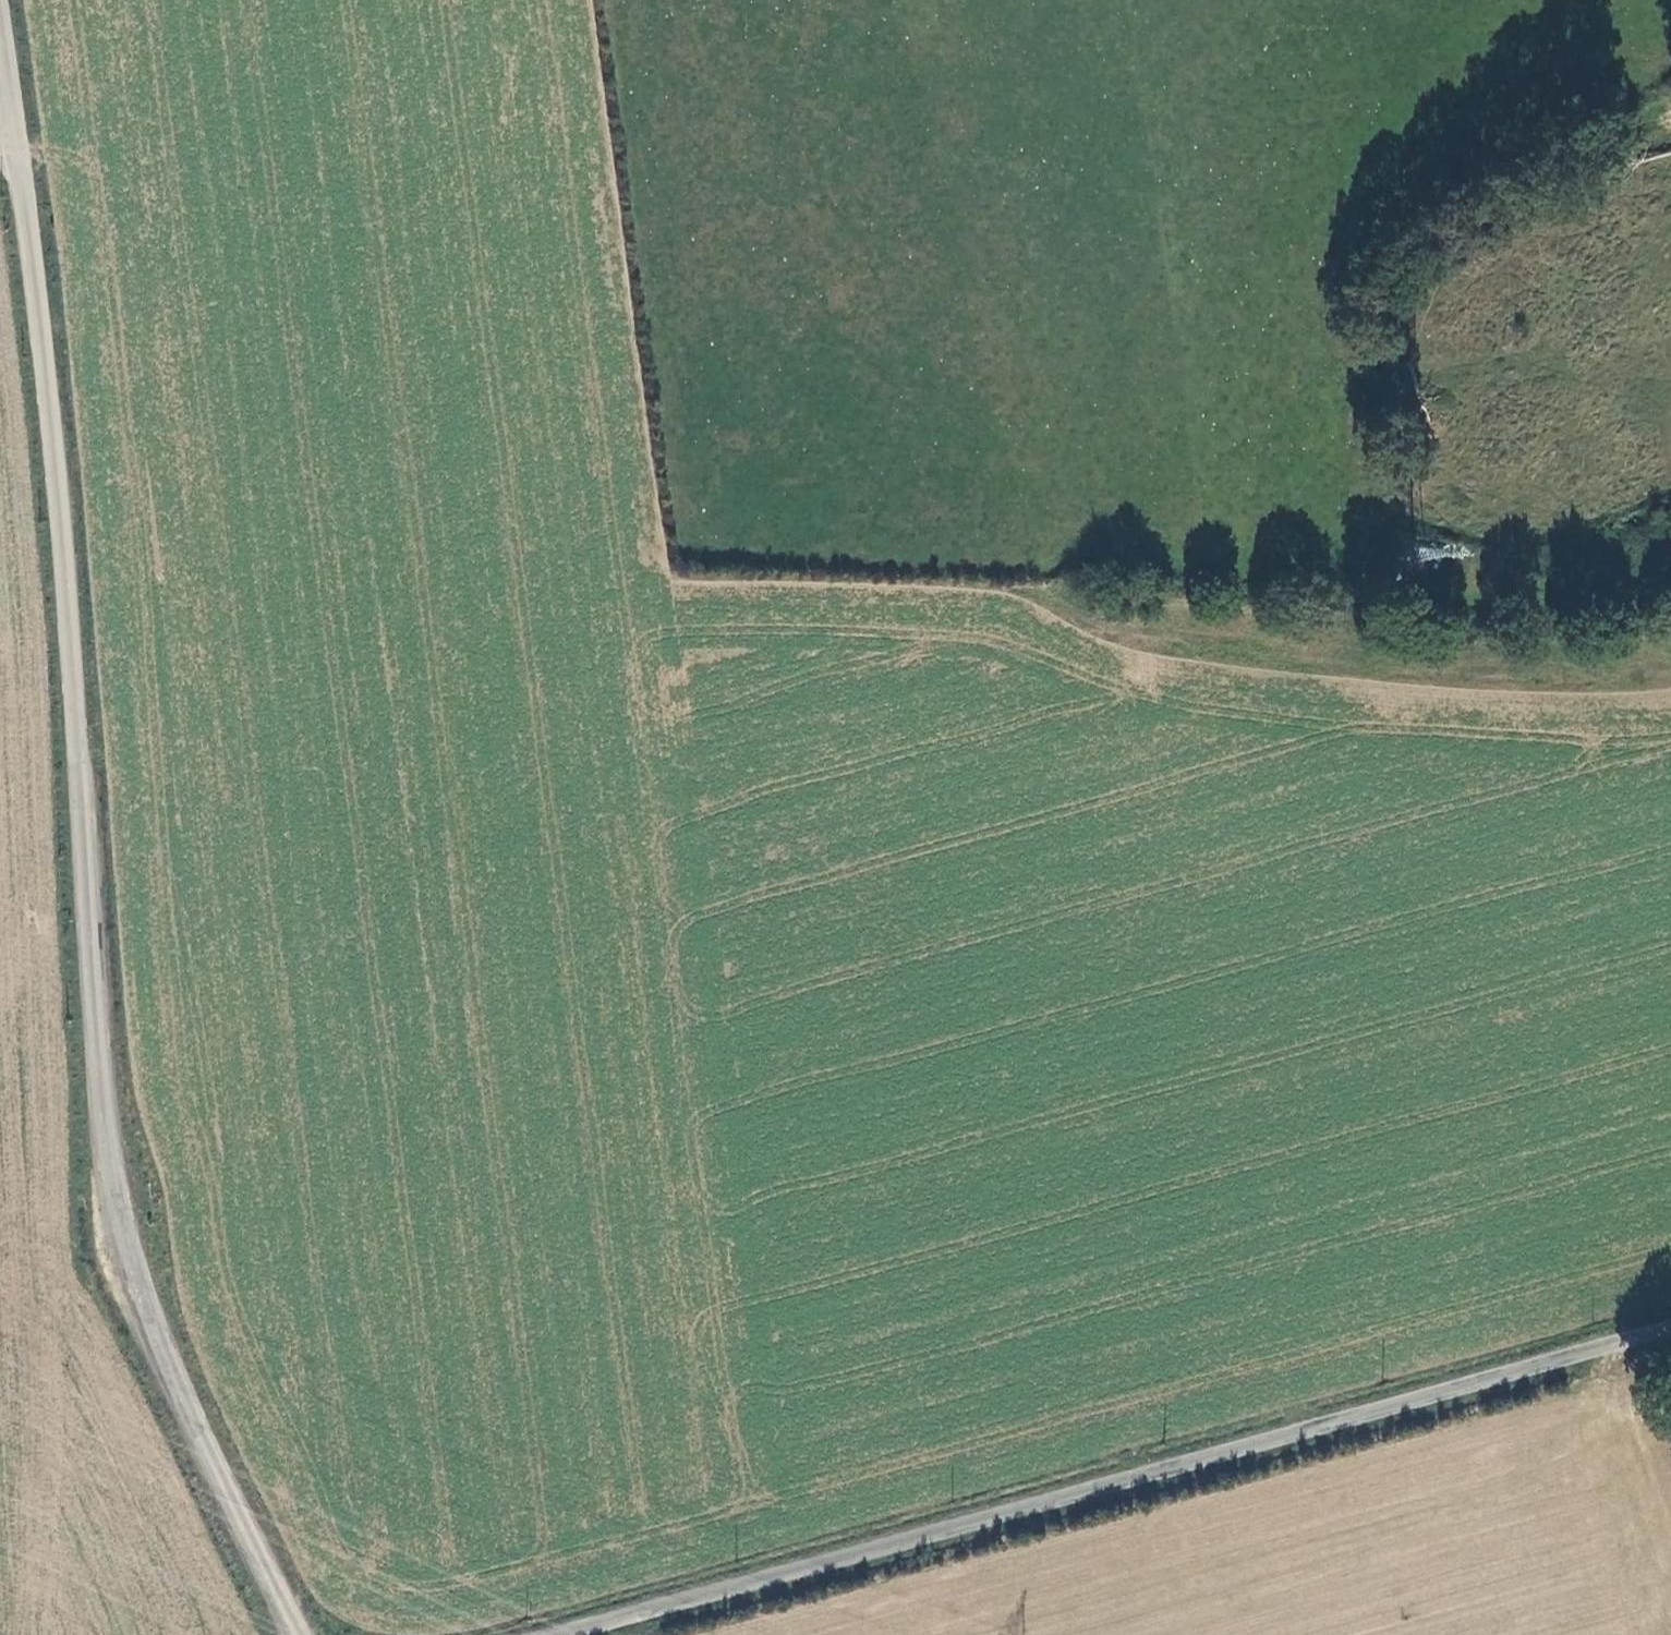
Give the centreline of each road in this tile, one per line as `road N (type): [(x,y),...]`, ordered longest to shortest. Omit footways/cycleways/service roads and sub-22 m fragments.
road 1 (unclassified): [(15,135),(43,323),(109,1174),(133,1286),(293,1634)]
road 2 (unclassified): [(543,1634),(1670,1328)]
road 3 (track): [(1670,580),(1630,593),(1469,586)]

